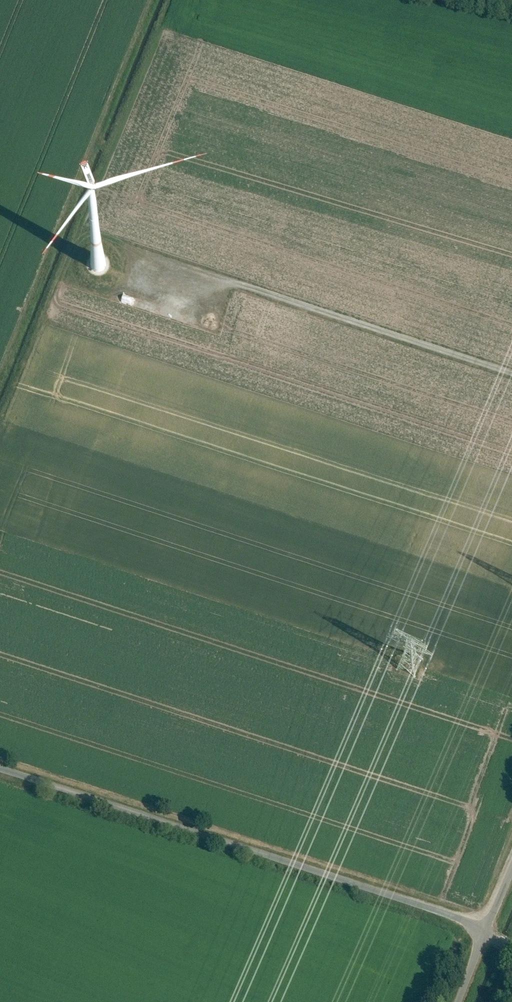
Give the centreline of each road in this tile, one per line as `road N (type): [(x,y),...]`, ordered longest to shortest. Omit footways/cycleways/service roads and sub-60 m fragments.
road 1 (unclassified): [(486,930),(0,770)]
road 2 (track): [(511,375),(154,260)]

